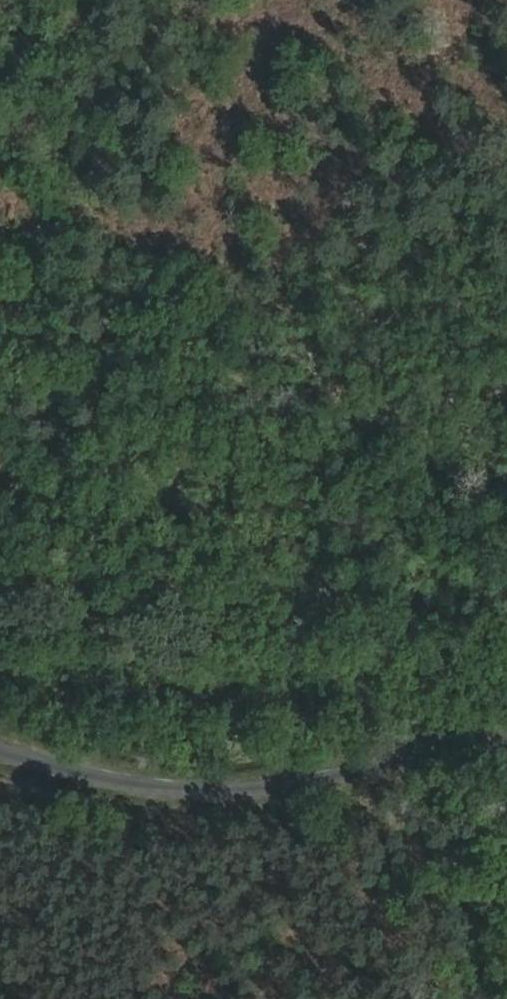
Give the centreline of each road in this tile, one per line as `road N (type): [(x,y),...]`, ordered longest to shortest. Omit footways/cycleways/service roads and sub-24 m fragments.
road 1 (track): [(0,751),(209,796),(288,790),(506,745)]

